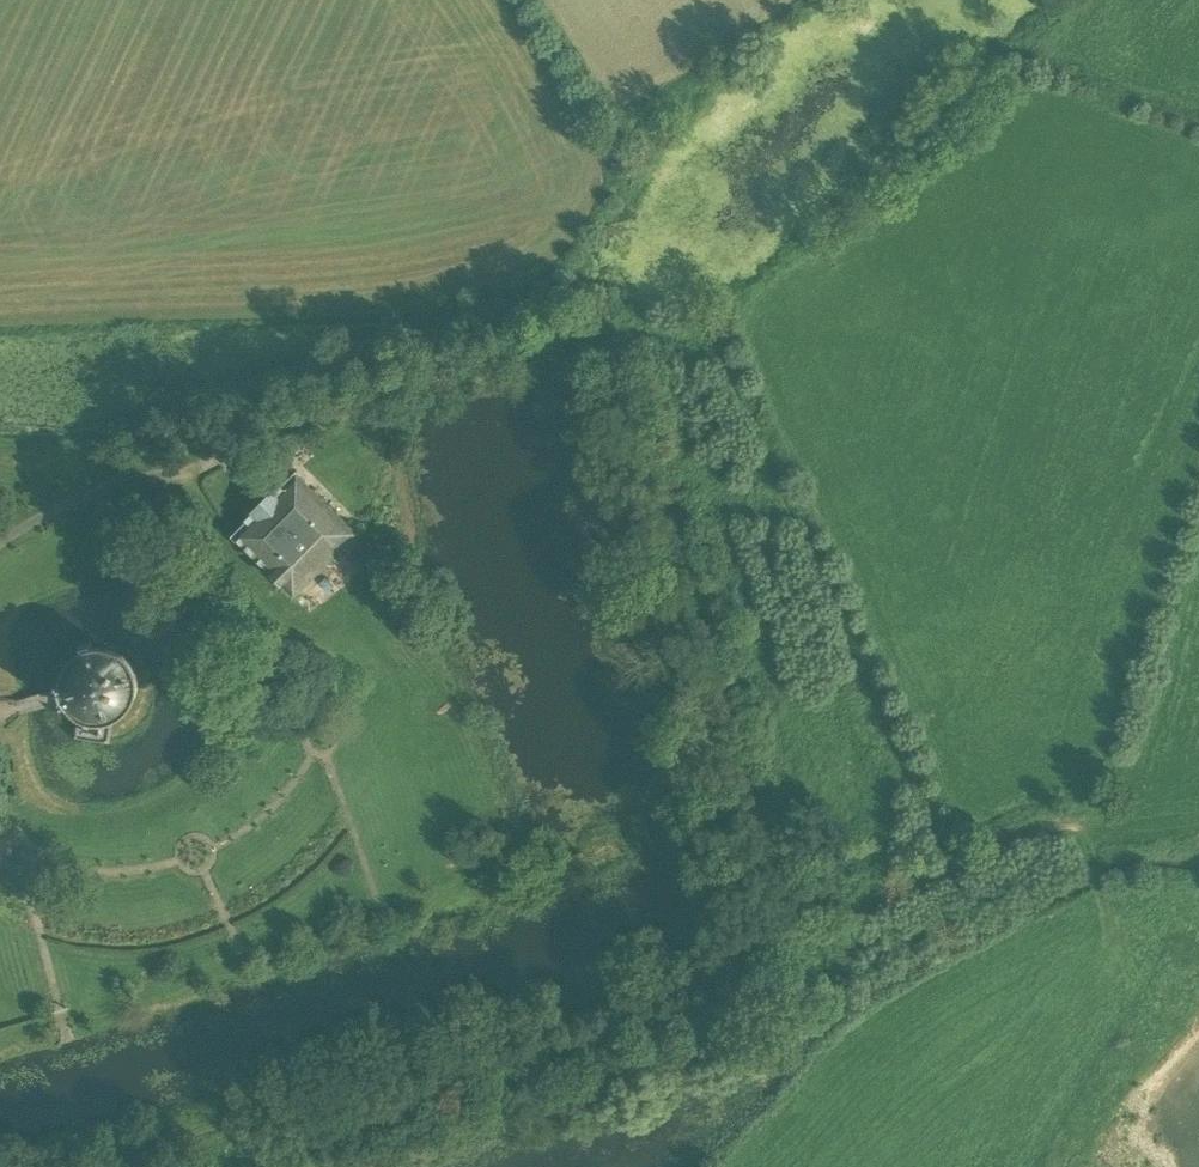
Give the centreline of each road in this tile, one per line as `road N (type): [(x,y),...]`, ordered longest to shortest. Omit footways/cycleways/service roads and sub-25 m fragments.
road 1 (track): [(1078,825),(1048,824),(735,970),(71,1166)]
road 2 (track): [(896,1166),(1082,999),(1101,964),(1112,930),(1078,825)]

